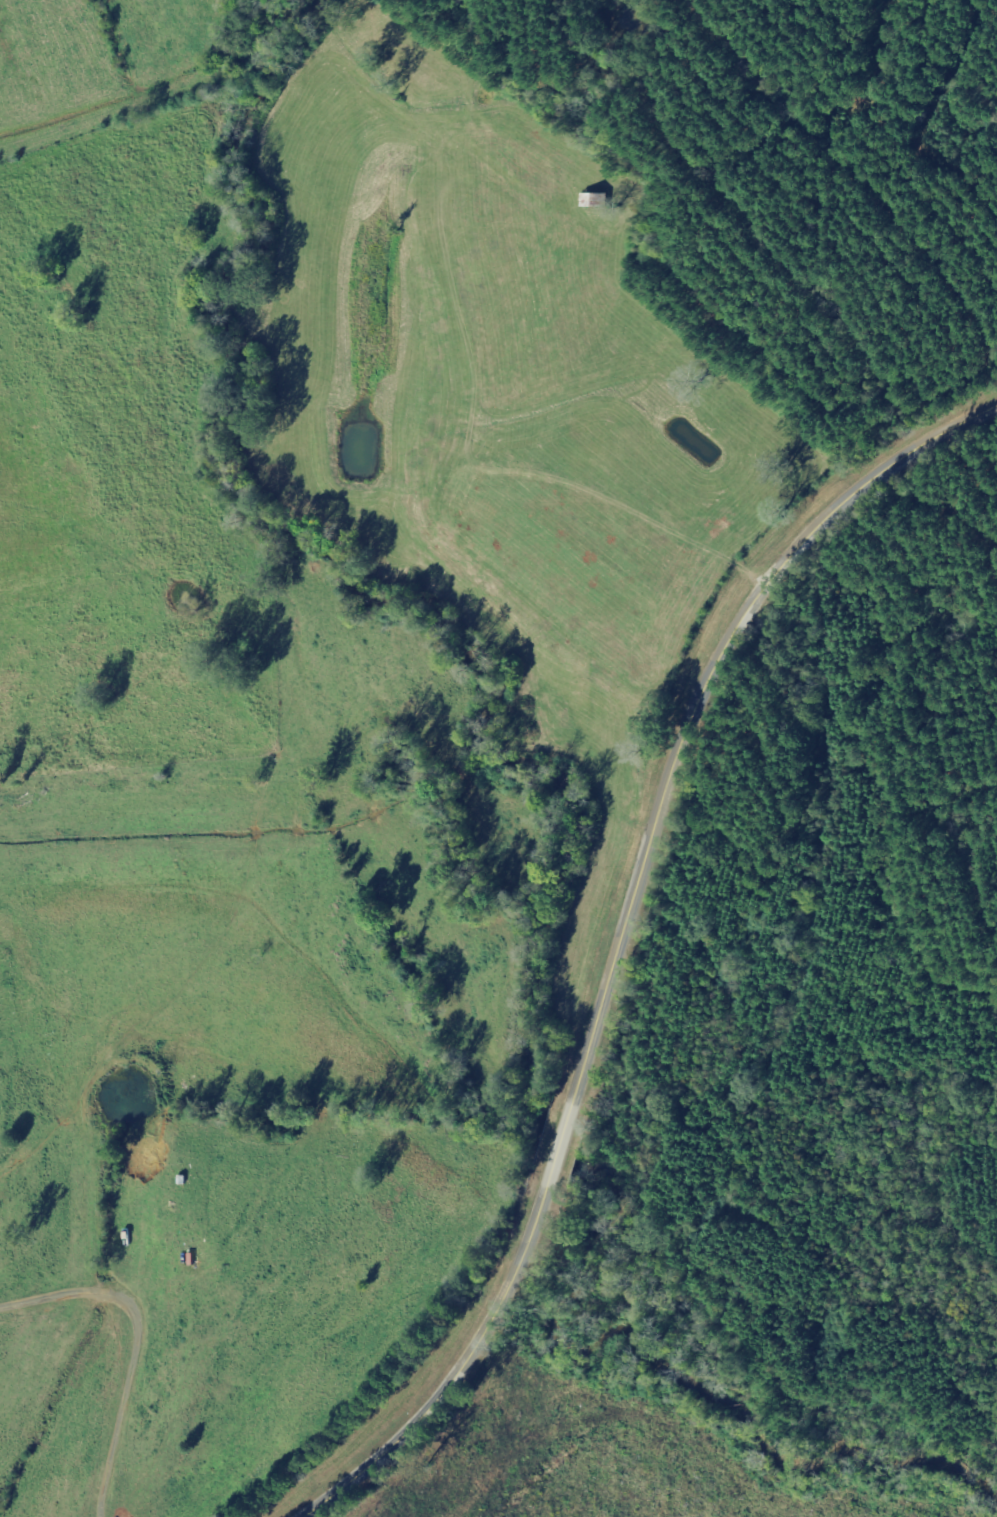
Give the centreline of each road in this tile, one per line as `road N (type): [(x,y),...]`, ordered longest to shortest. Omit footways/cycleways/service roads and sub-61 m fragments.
road 1 (secondary): [(996,403),(862,483),(792,550),(731,631),(665,785),(568,1114),(493,1315),(440,1396),(399,1440),(302,1516)]

